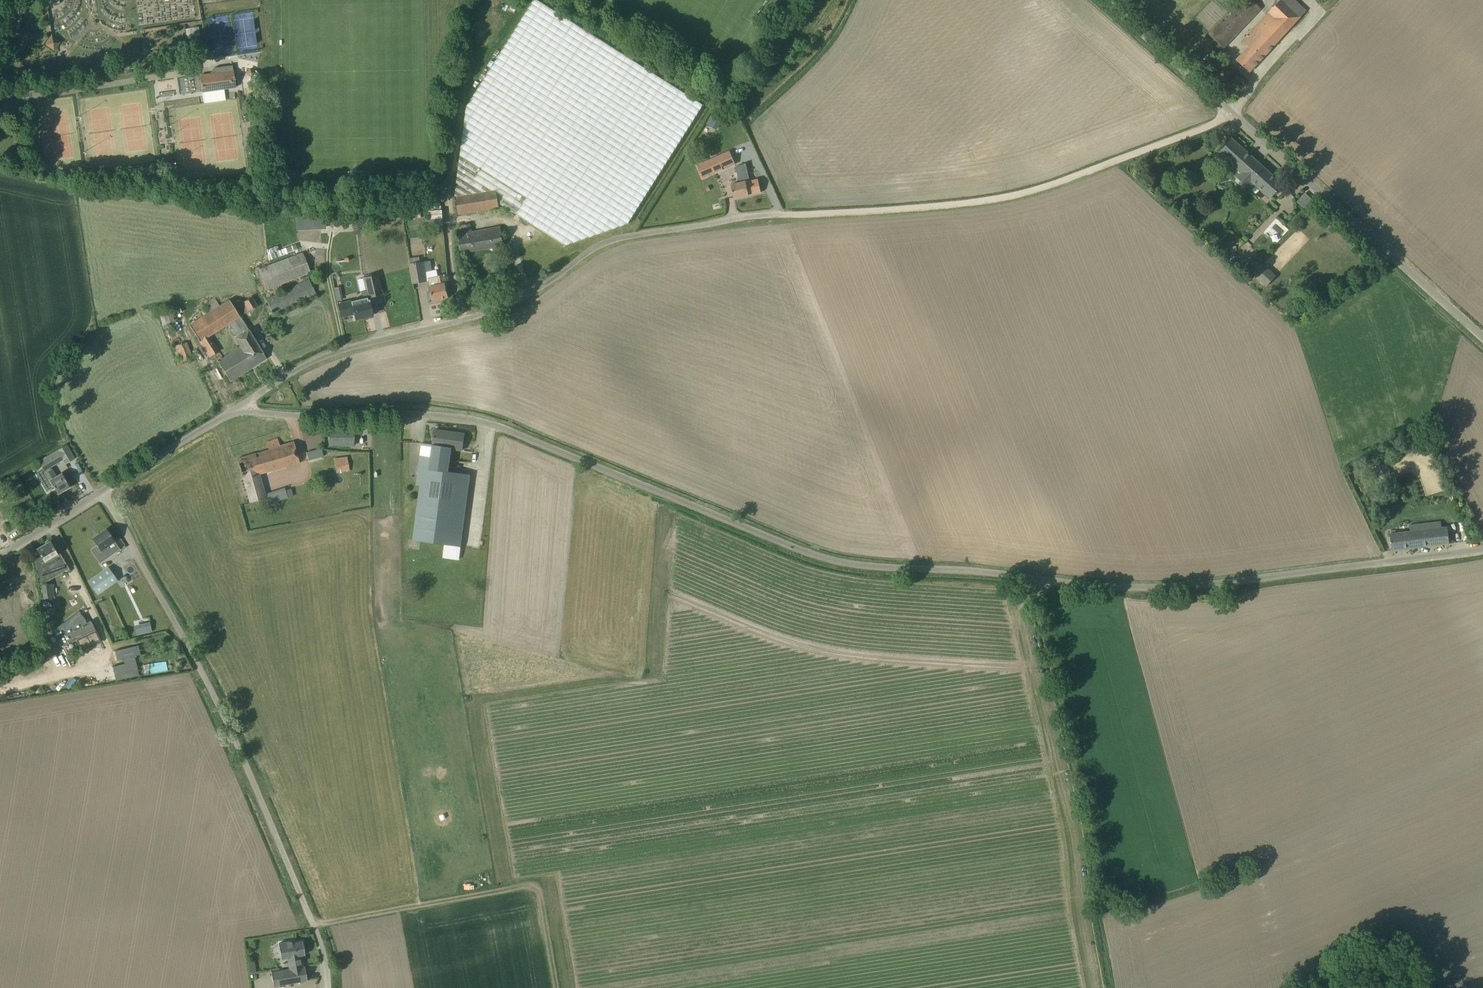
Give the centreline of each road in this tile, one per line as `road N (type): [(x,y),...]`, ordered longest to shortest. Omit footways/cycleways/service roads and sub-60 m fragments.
road 1 (unclassified): [(236,412),(486,423),(850,563),(1135,588),(1482,549)]
road 2 (unclassified): [(236,412),(333,353),(498,309),(603,244),(788,215)]
road 3 (unclassified): [(328,987),(313,924),(239,750),(101,491)]
road 4 (unclassified): [(1482,337),(1105,0)]
road 5 (track): [(788,215),(1008,197),(1232,114)]
road 6 (track): [(1040,579),(1085,779),(1110,987)]
road 7 (track): [(555,987),(535,889),(313,924)]
road 8 (track): [(845,0),(807,60),(705,158)]
road 9 (unclassified): [(101,491),(236,412)]

